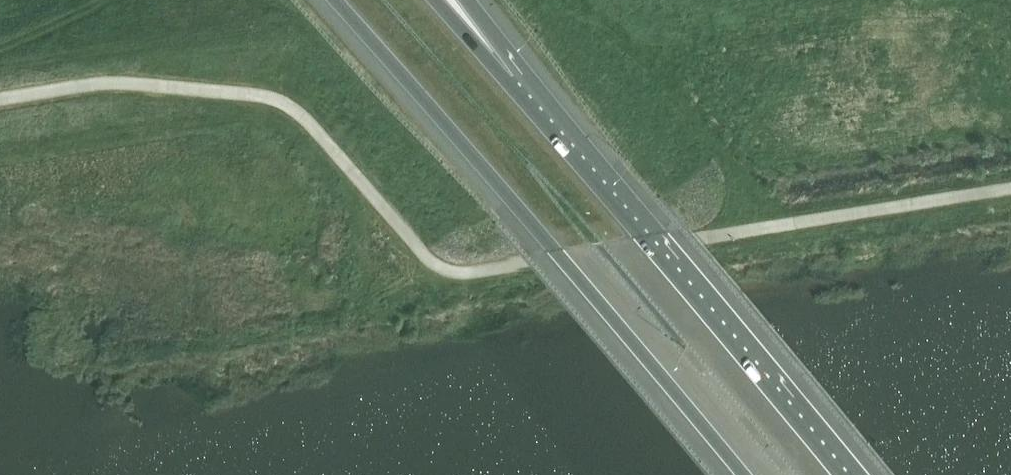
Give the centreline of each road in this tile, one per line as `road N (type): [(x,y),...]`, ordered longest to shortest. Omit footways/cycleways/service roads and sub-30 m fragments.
road 1 (trunk): [(333,0),(742,474)]
road 2 (trunk): [(842,474),(645,233),(507,83)]

